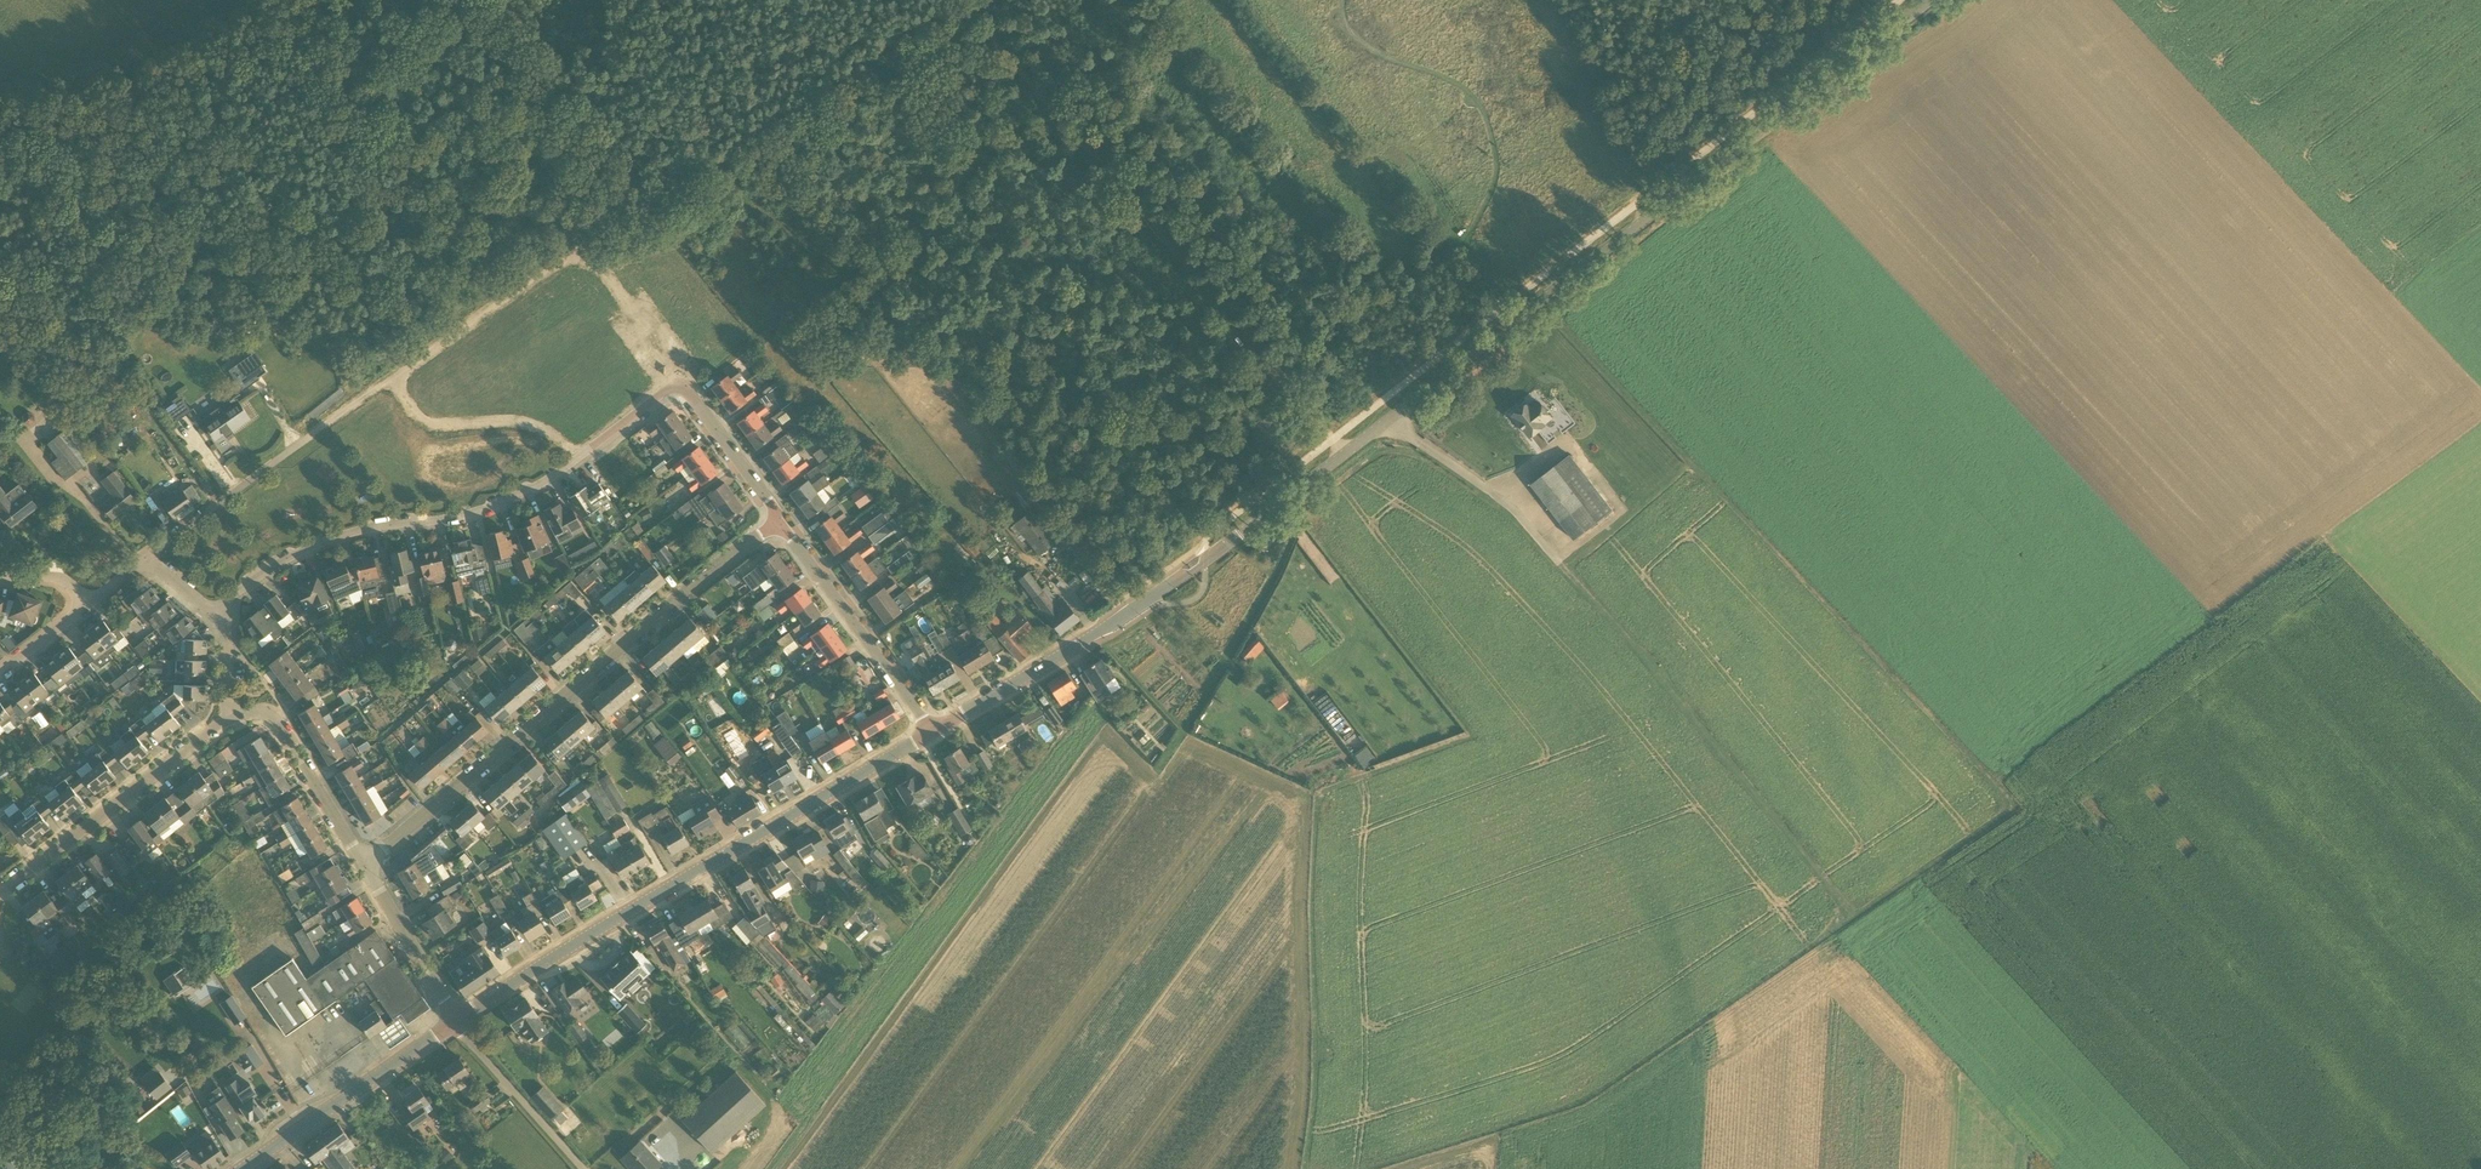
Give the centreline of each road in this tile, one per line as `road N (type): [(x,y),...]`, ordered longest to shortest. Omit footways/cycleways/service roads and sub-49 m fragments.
road 1 (tertiary): [(1207,558),(1931,0)]
road 2 (track): [(247,490),(496,302),(952,0)]
road 3 (track): [(694,396),(1170,0)]
road 4 (track): [(1335,459),(973,0)]
road 5 (tertiary): [(455,1018),(933,727)]
road 6 (residential): [(368,857),(783,507)]
road 7 (residential): [(682,381),(551,480),(500,502),(370,519),(321,536),(231,611)]
road 8 (tertiary): [(1207,558),(1077,646),(933,727)]
road 9 (residential): [(0,895),(238,699)]
road 10 (track): [(181,52),(175,72),(126,134),(0,266)]
road 11 (track): [(522,0),(599,80),(624,123),(600,239)]
road 12 (residential): [(933,727),(783,507)]
road 13 (tertiary): [(235,1168),(455,1018)]
road 14 (track): [(392,378),(412,411),(432,425),(534,428),(579,459)]
road 15 (residential): [(368,857),(282,714),(270,704),(238,699)]
road 16 (unclassified): [(583,1168),(455,1018)]
road 17 (track): [(181,52),(0,93)]
road 18 (residential): [(455,1018),(368,857)]
road 19 (residential): [(583,248),(682,381)]
road 20 (residential): [(783,507),(682,381)]

